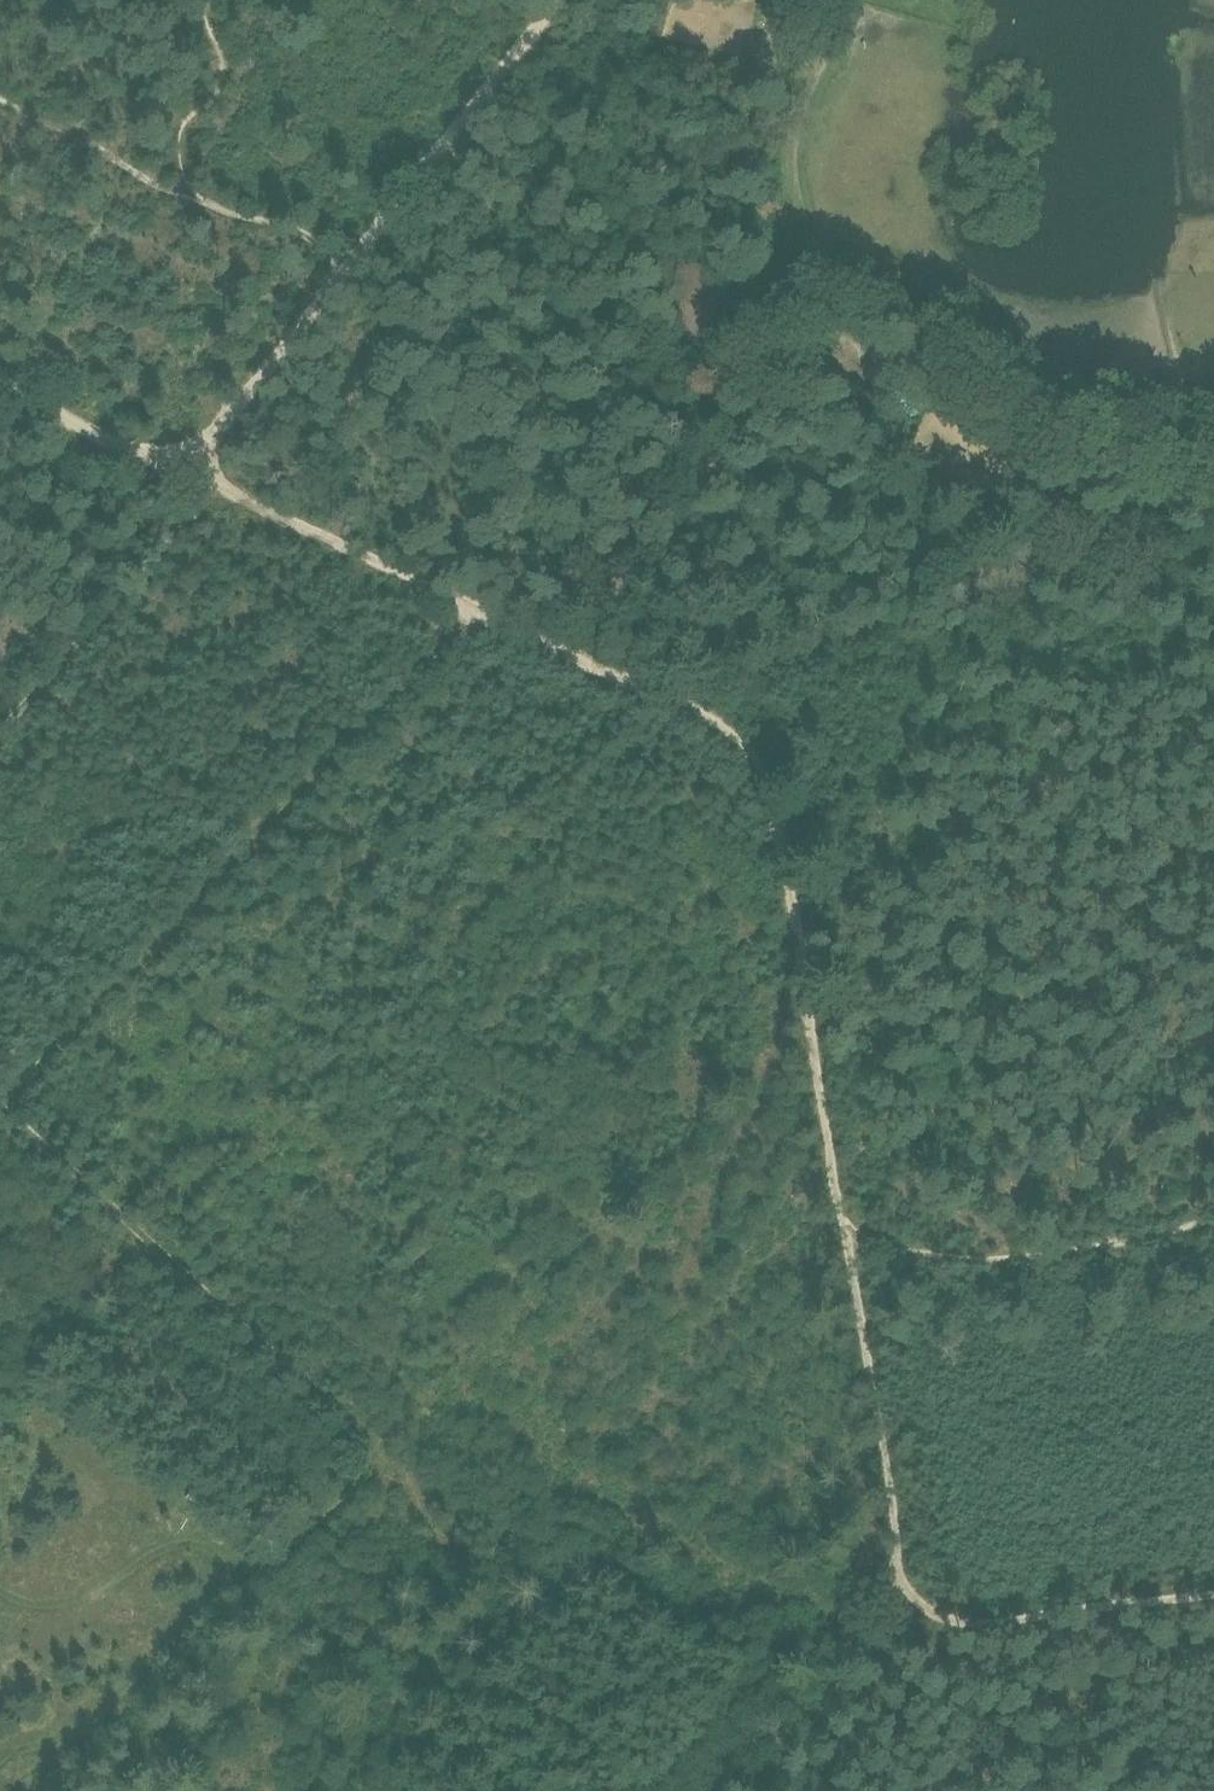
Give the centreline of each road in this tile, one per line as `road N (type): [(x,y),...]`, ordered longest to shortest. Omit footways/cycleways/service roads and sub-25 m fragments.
road 1 (track): [(184,474),(712,718),(750,745),(780,838),(845,1239)]
road 2 (track): [(477,607),(0,1114)]
road 3 (track): [(1213,1223),(1051,1257),(980,1261),(845,1239)]
road 4 (track): [(332,288),(563,0)]
road 5 (track): [(845,1239),(905,1580)]
road 6 (track): [(905,1580),(930,1615),(963,1622),(1213,1594)]
road 7 (track): [(217,491),(0,729)]
road 8 (track): [(184,474),(323,300)]
road 9 (track): [(0,384),(184,474)]

